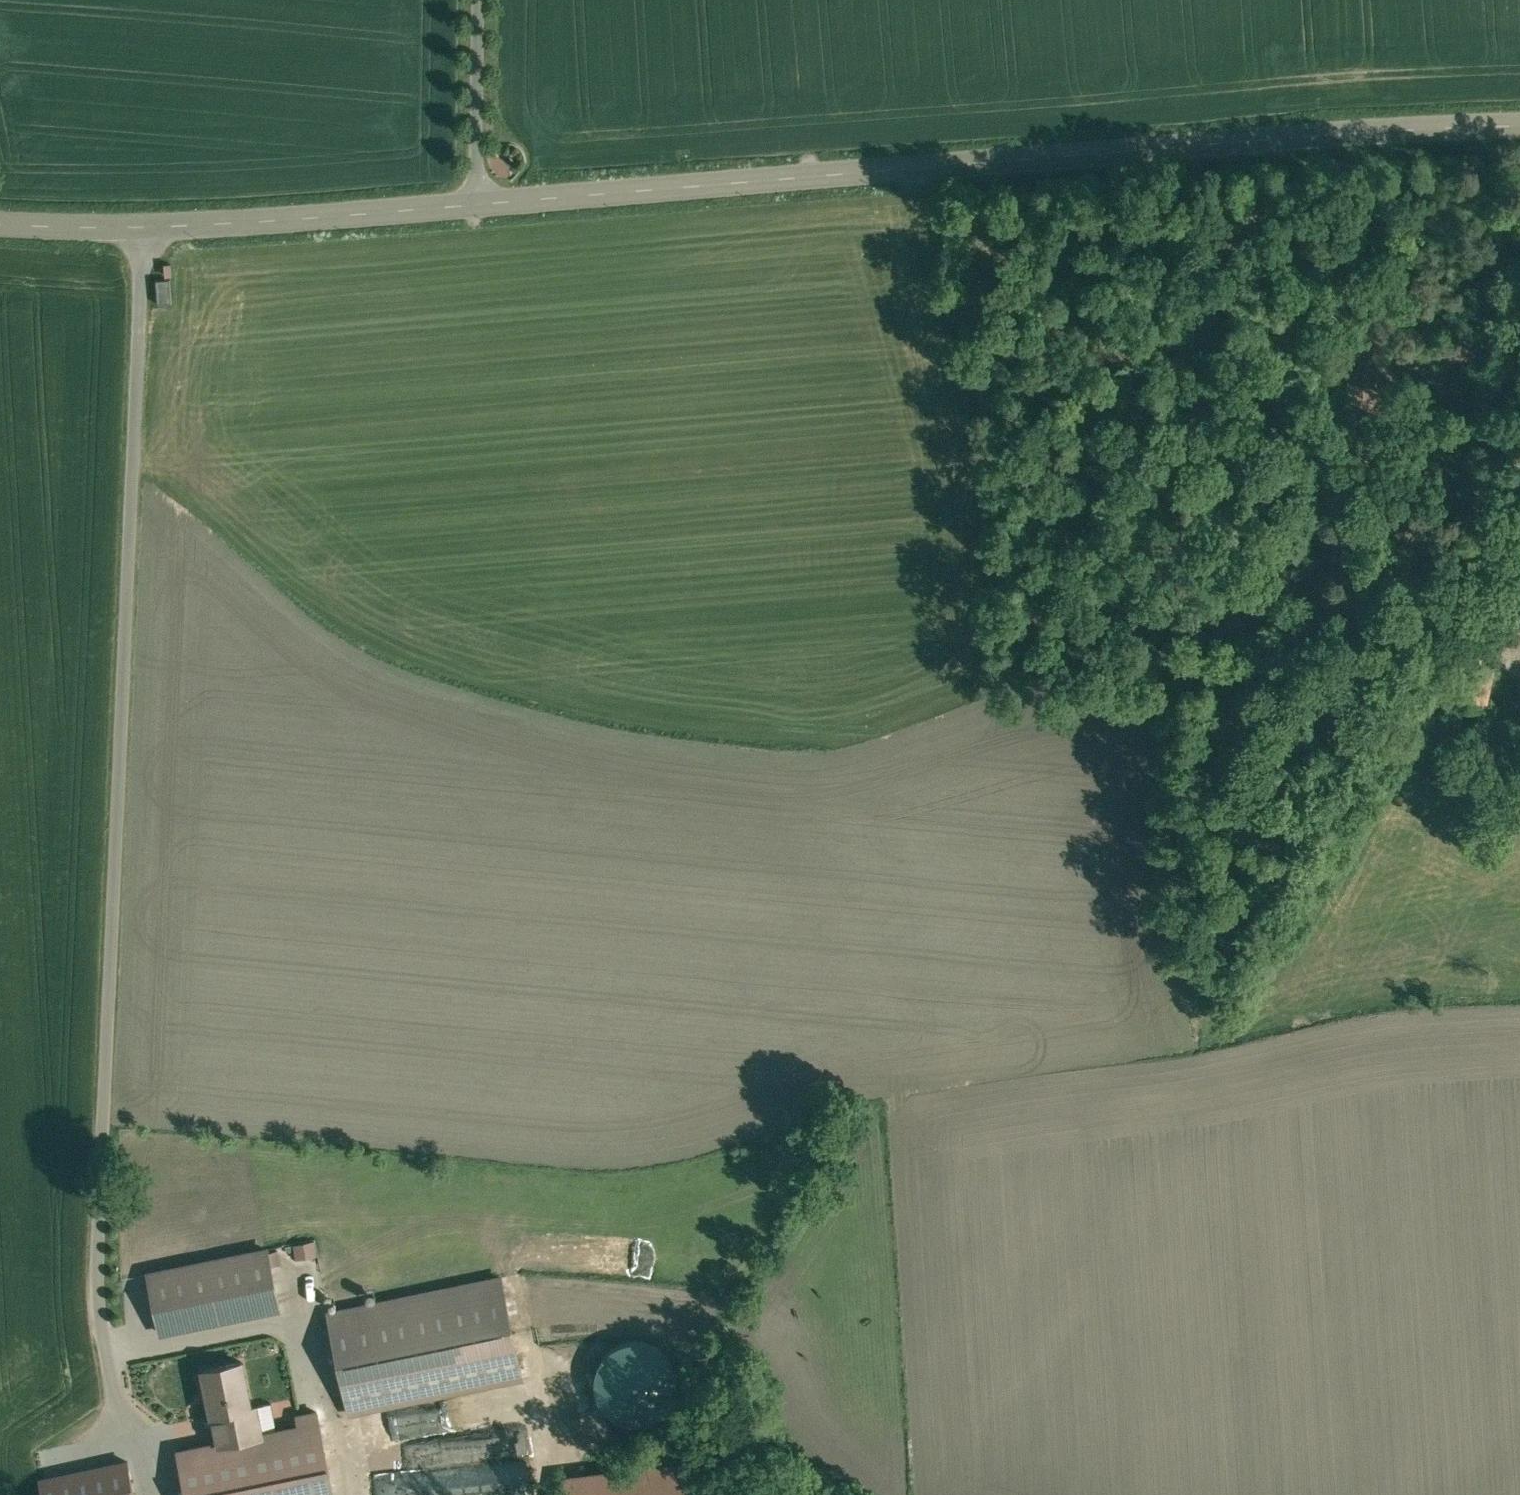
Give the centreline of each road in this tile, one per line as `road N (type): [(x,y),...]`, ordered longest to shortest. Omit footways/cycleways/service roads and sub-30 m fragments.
road 1 (tertiary): [(1519,124),(296,217),(146,227),(0,224)]

